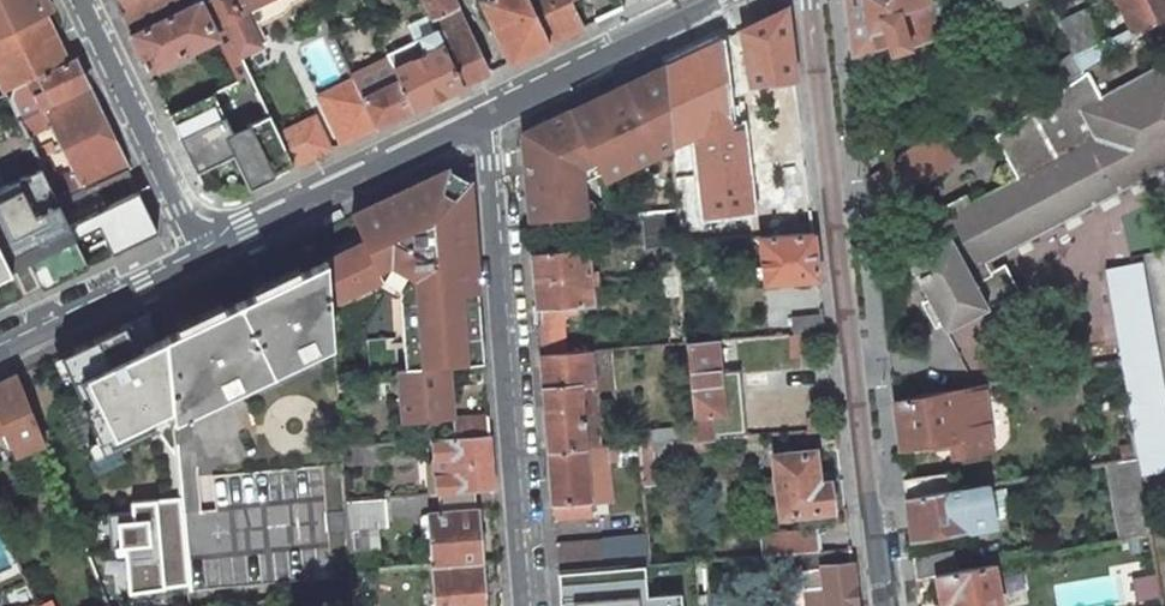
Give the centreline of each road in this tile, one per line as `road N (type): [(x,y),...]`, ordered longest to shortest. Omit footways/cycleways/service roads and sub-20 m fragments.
road 1 (residential): [(884,605),(815,0)]
road 2 (residential): [(491,113),(527,605)]
road 3 (residential): [(201,251),(491,113)]
road 4 (residential): [(81,0),(201,251)]
road 5 (residential): [(491,113),(728,0)]
road 6 (residential): [(0,349),(201,251)]

